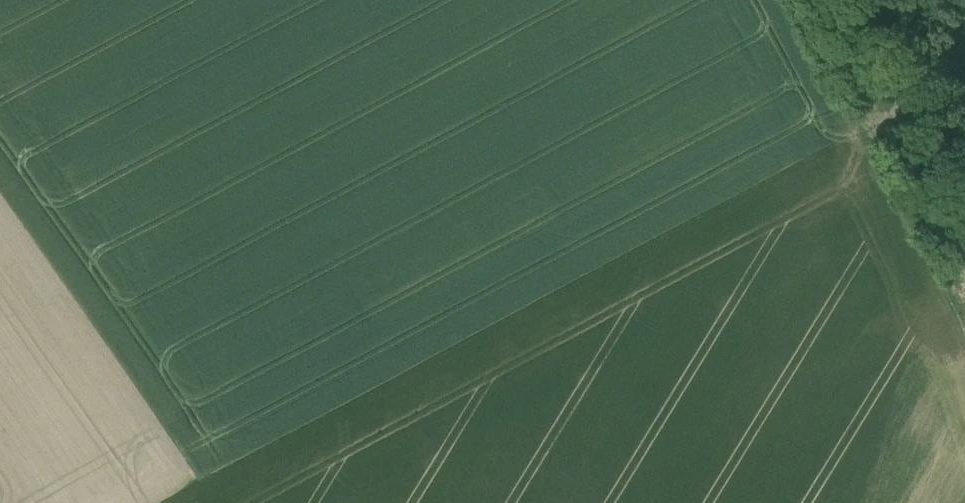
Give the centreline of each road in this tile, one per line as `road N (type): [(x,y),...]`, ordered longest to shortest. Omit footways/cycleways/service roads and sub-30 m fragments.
road 1 (unclassified): [(964,217),(852,0)]

